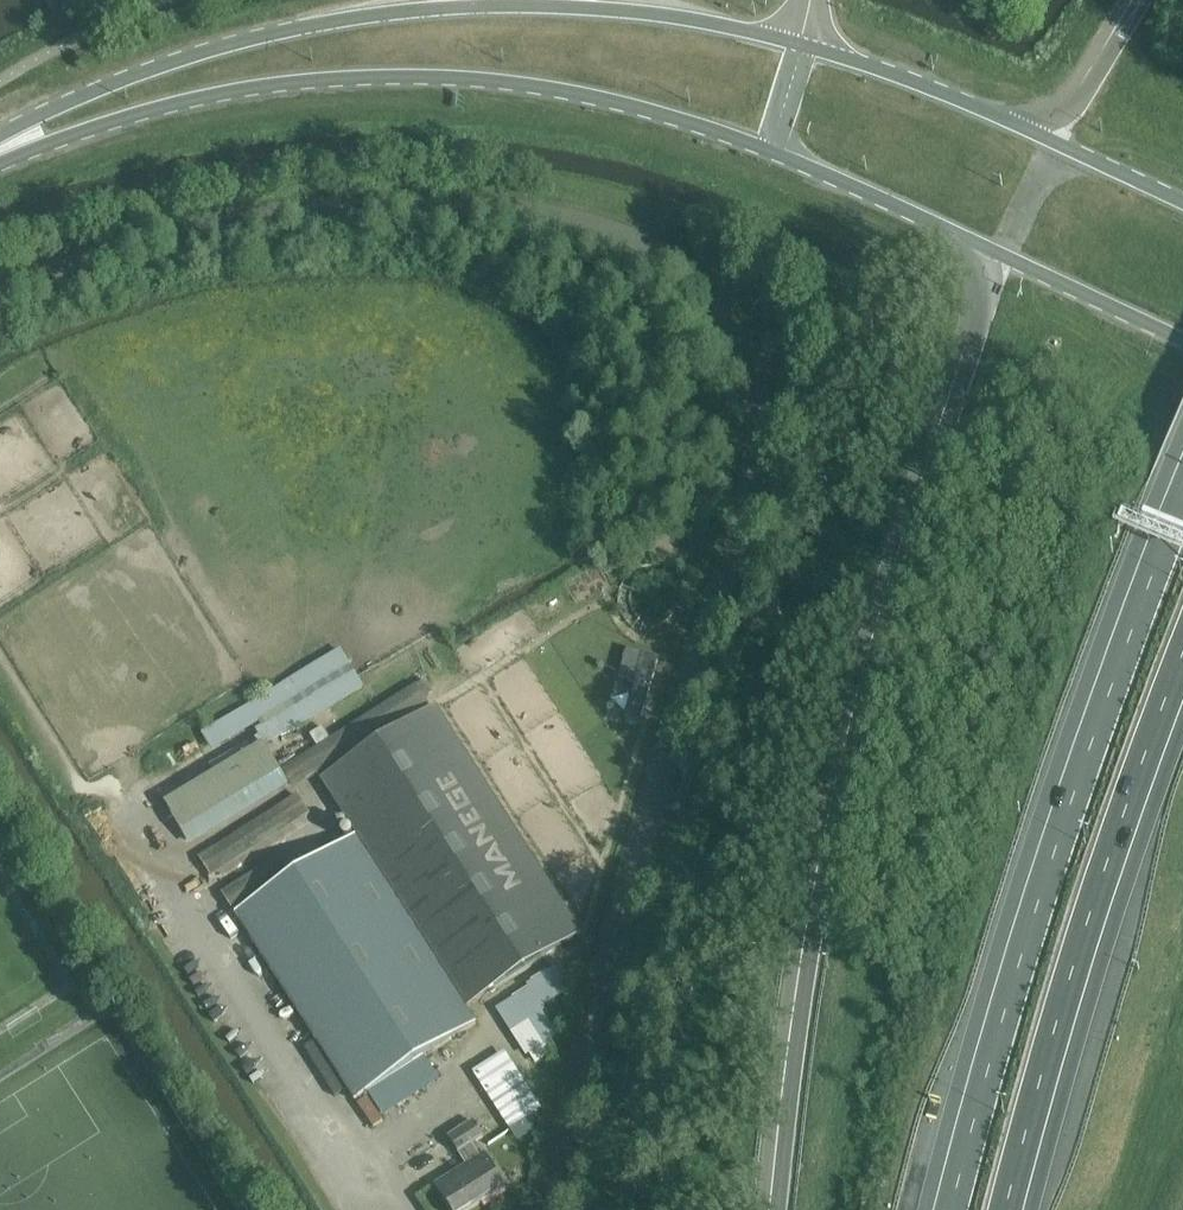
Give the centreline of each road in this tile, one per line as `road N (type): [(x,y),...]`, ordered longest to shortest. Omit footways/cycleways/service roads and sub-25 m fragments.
road 1 (secondary): [(1027,129),(801,44),(713,22),(460,8),(263,35),(83,95),(0,136)]
road 2 (secondary): [(0,163),(126,116),(265,86),(428,77),(533,86),(683,119),(980,245)]
road 3 (motorway): [(980,245),(986,308),(849,759),(781,1123),(773,1209)]
road 4 (motorway): [(1182,500),(1059,844),(953,1209)]
road 5 (motorway): [(1010,1209),(1112,869),(1182,673)]
road 6 (secondary): [(980,245),(1182,341)]
road 7 (motorway): [(1141,0),(1076,108),(1027,129)]
road 8 (secondary): [(1182,203),(1027,129)]

